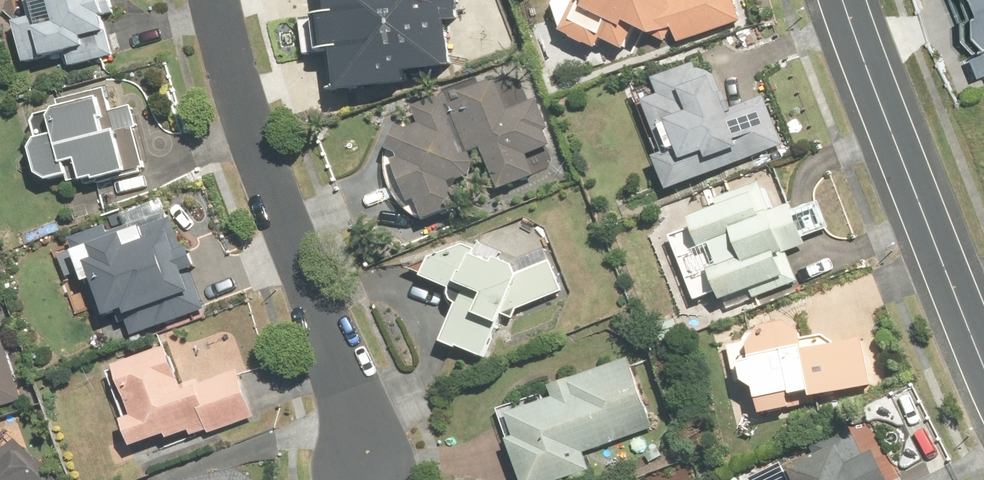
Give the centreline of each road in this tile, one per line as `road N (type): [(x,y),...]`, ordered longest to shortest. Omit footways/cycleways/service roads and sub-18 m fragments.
road 1 (residential): [(217,0),(356,411),(369,471)]
road 2 (tertiary): [(839,0),(983,358)]

